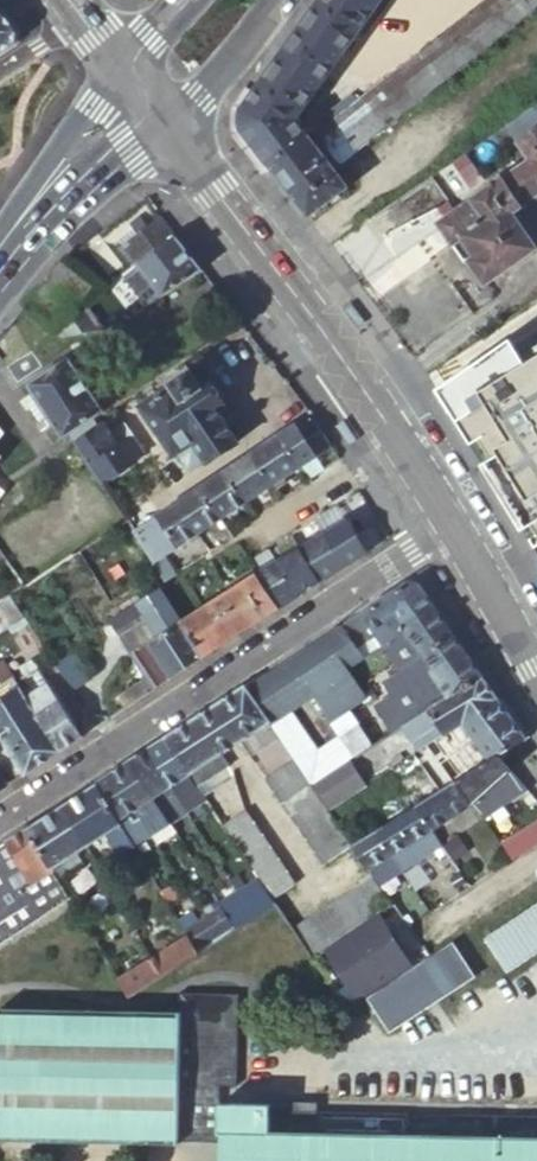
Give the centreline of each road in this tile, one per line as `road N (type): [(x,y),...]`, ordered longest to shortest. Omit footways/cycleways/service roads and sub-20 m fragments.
road 1 (residential): [(453,522),(0,819)]
road 2 (tertiary): [(170,128),(316,316),(453,522)]
road 3 (tertiary): [(453,522),(536,672)]
road 4 (tertiary): [(170,128),(268,0)]
road 5 (tertiary): [(126,73),(56,154),(61,183)]
road 6 (tertiary): [(61,183),(123,165),(170,128)]

